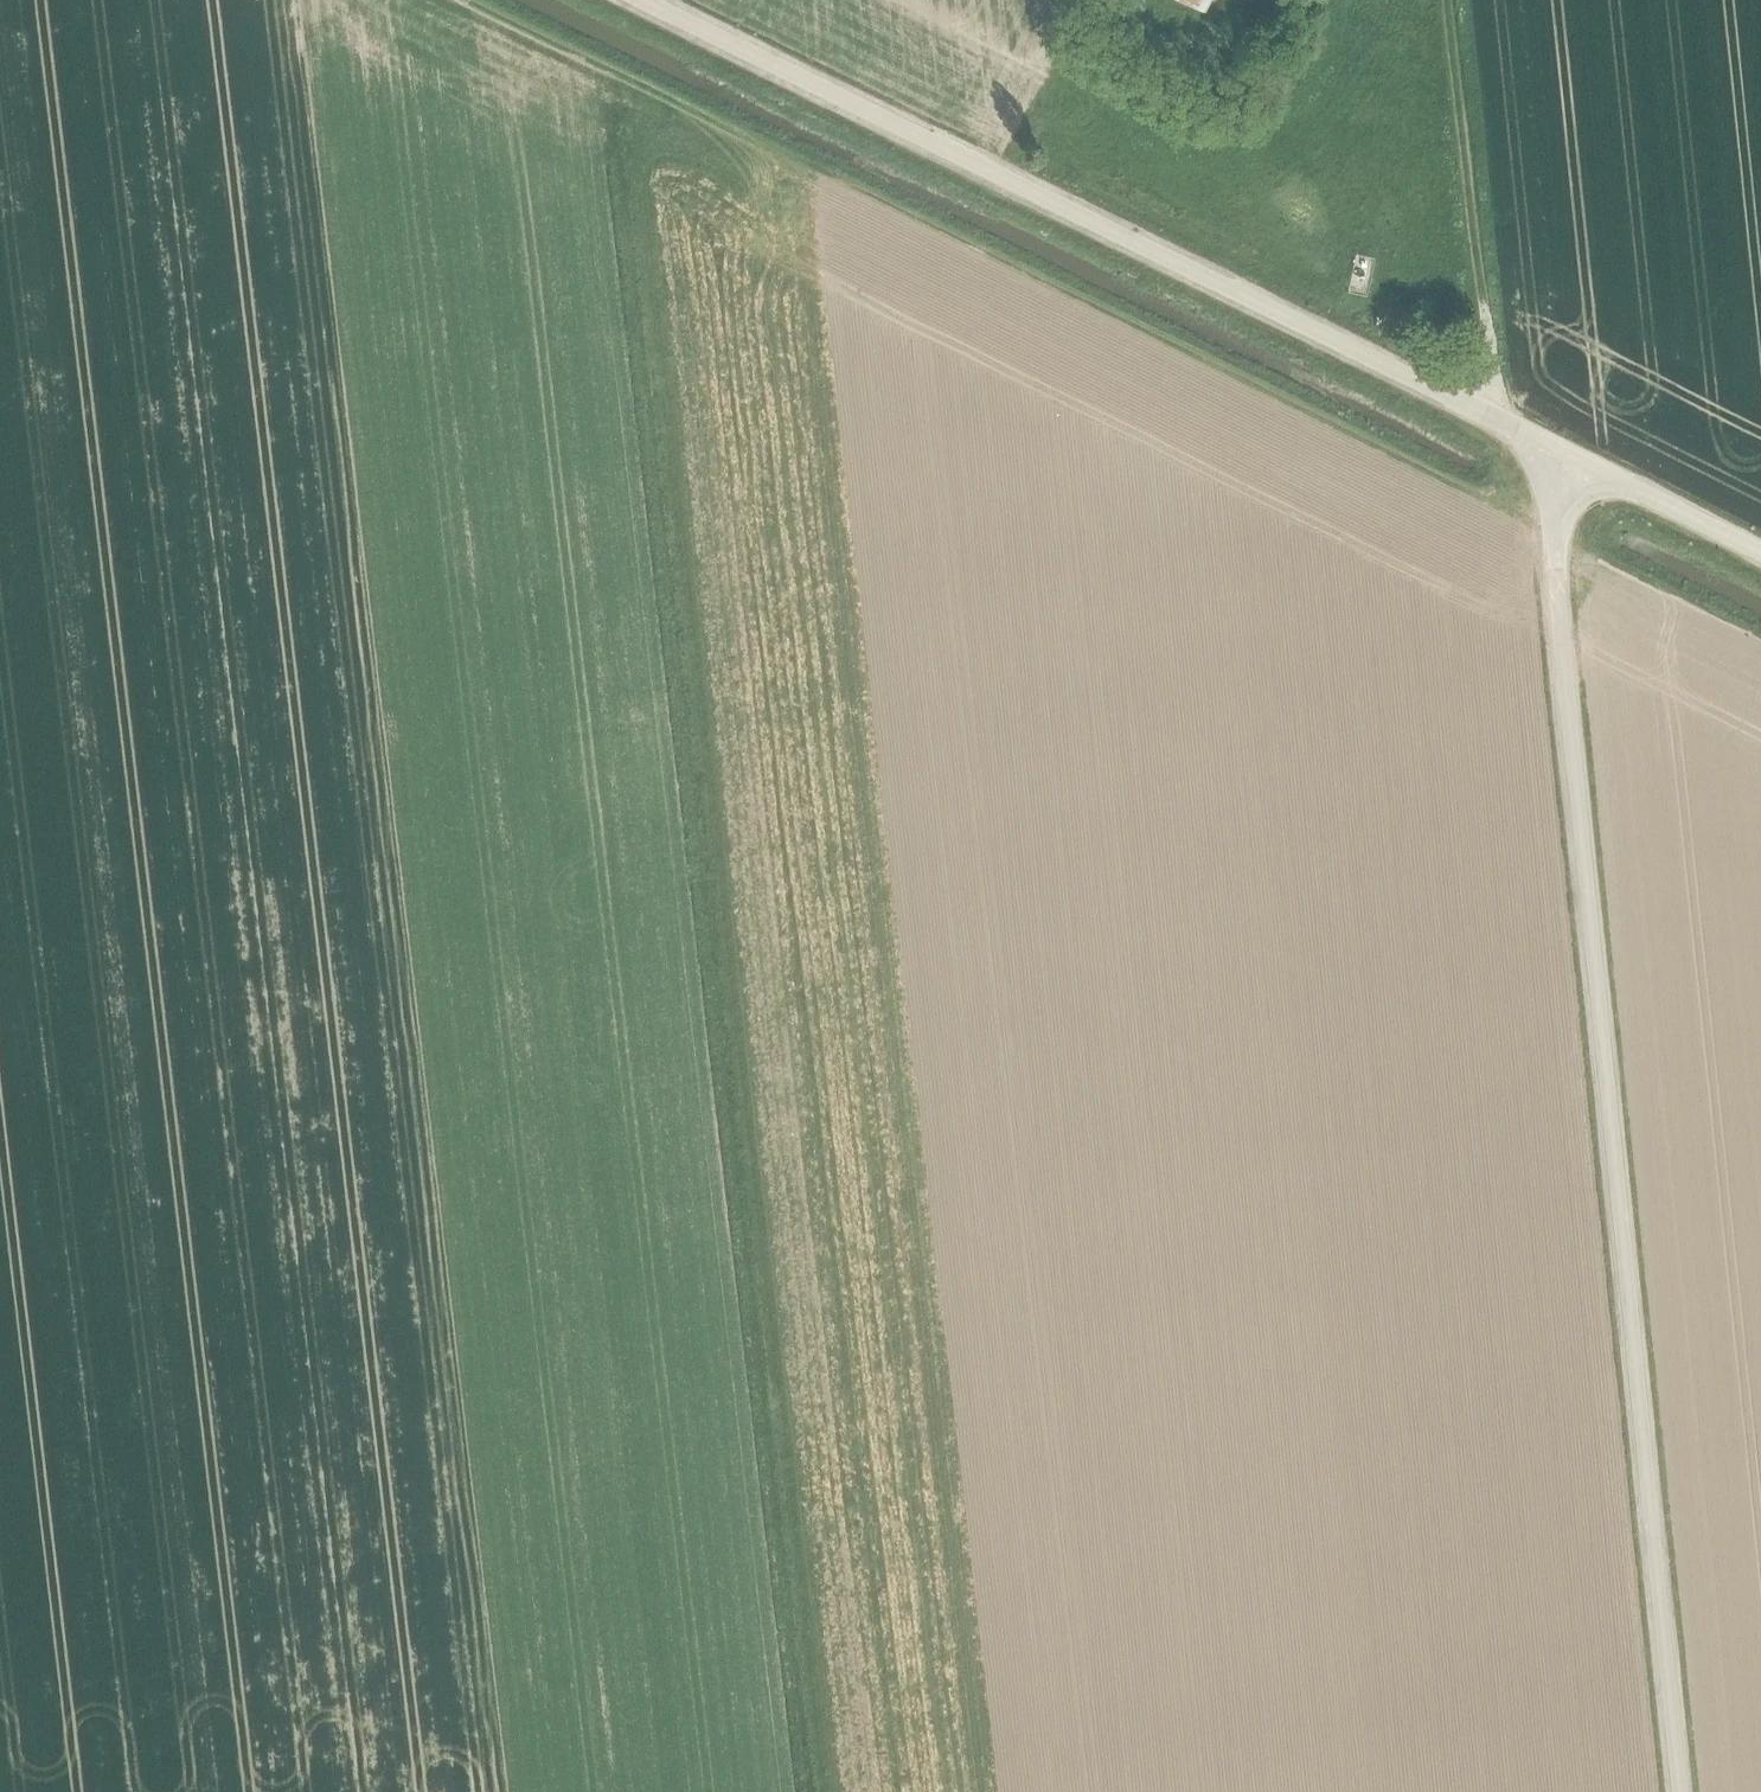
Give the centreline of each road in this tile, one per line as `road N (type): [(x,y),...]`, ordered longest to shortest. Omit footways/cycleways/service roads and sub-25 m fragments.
road 1 (tertiary): [(1679,1791),(1544,443)]
road 2 (tertiary): [(1544,443),(635,0)]
road 3 (track): [(1486,417),(1494,386),(1450,0)]
road 4 (unclassified): [(1760,552),(1544,443)]

